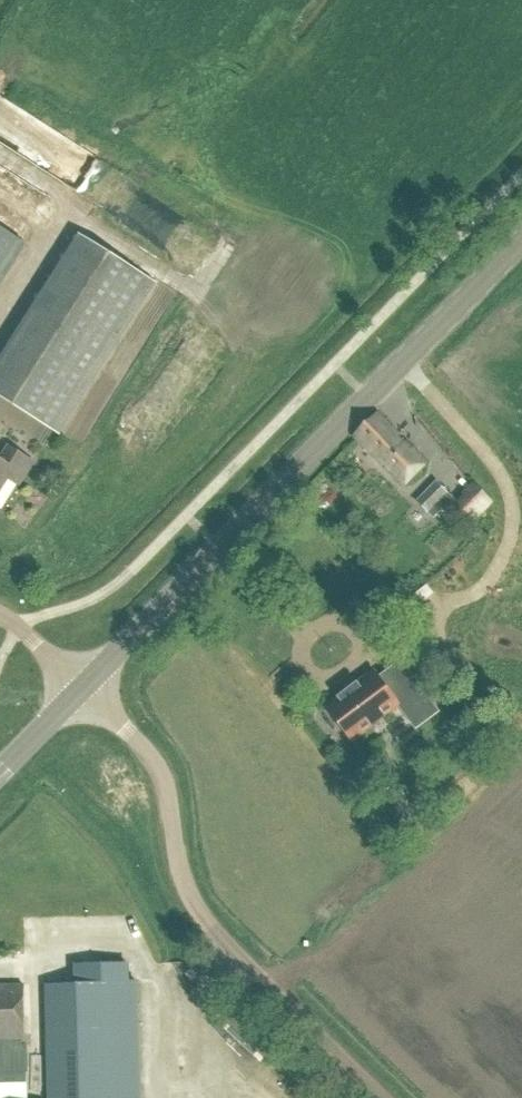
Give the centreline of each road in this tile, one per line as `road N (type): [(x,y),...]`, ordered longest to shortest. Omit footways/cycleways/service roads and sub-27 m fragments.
road 1 (secondary): [(82,689),(521,238)]
road 2 (unclassified): [(384,1097),(193,904),(161,775),(82,689)]

